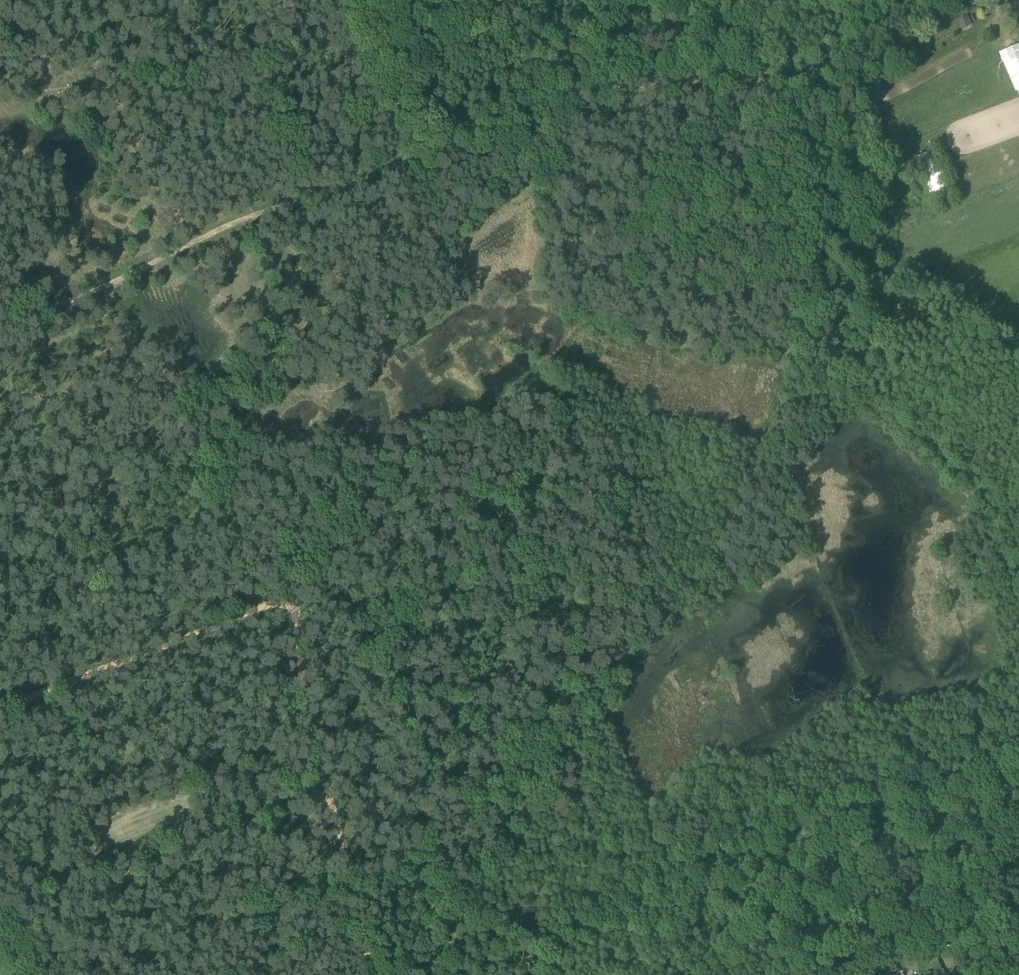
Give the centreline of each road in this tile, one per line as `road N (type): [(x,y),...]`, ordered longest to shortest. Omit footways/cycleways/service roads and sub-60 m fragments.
road 1 (track): [(0,324),(563,97),(819,71),(921,0)]
road 2 (track): [(0,710),(292,601),(302,715),(346,853),(371,974)]
road 3 (track): [(796,78),(817,221),(800,315)]

